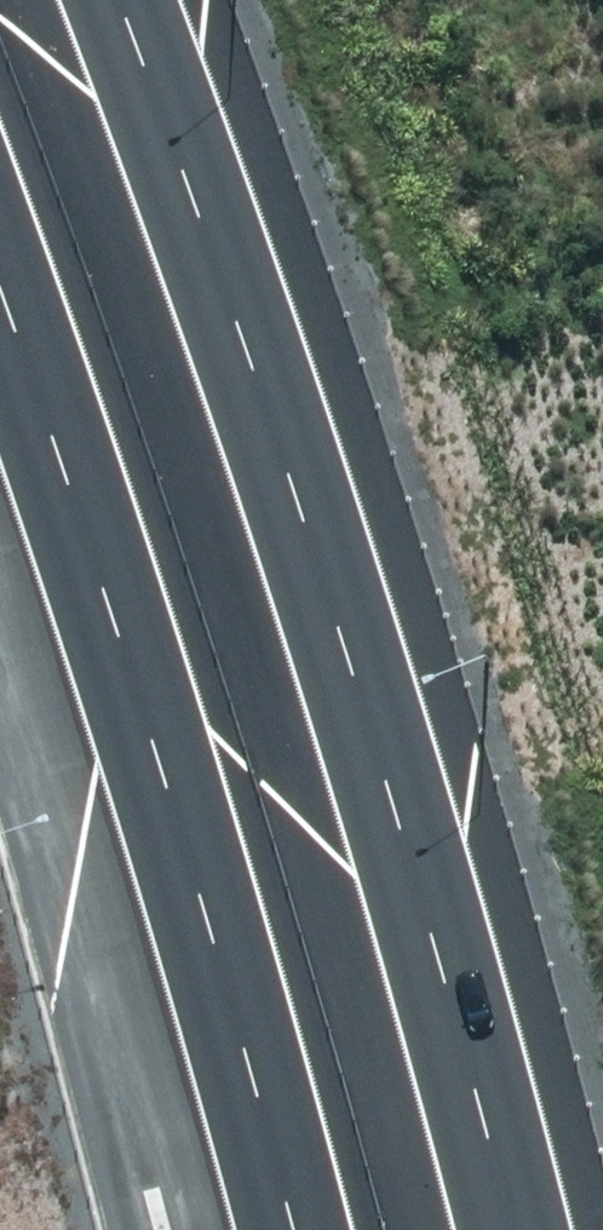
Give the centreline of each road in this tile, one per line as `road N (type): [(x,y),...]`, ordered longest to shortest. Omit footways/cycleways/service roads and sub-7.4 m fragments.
road 1 (motorway): [(116,0),(255,353),(480,1117),(506,1229)]
road 2 (motorway): [(294,1229),(115,625),(0,307)]

